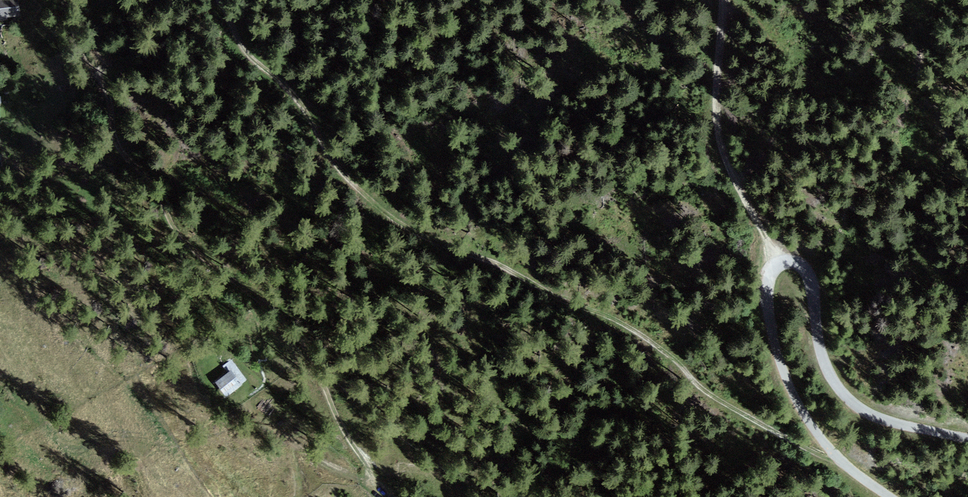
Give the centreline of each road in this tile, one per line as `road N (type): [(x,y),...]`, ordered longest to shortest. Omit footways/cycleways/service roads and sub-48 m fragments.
road 1 (track): [(204,0),(292,97),(345,175),(403,227),(477,253),(549,295),(633,328),(773,434),(838,456)]
road 2 (track): [(60,0),(137,170),(184,250),(308,348),(327,403),(382,496)]
road 3 (unclassified): [(967,438),(904,425),(852,402),(822,354),(806,270),(776,264),(768,279),(770,323),(796,401),(829,447),(890,496)]
road 4 (track): [(785,261),(753,219),(715,139),(719,0)]

